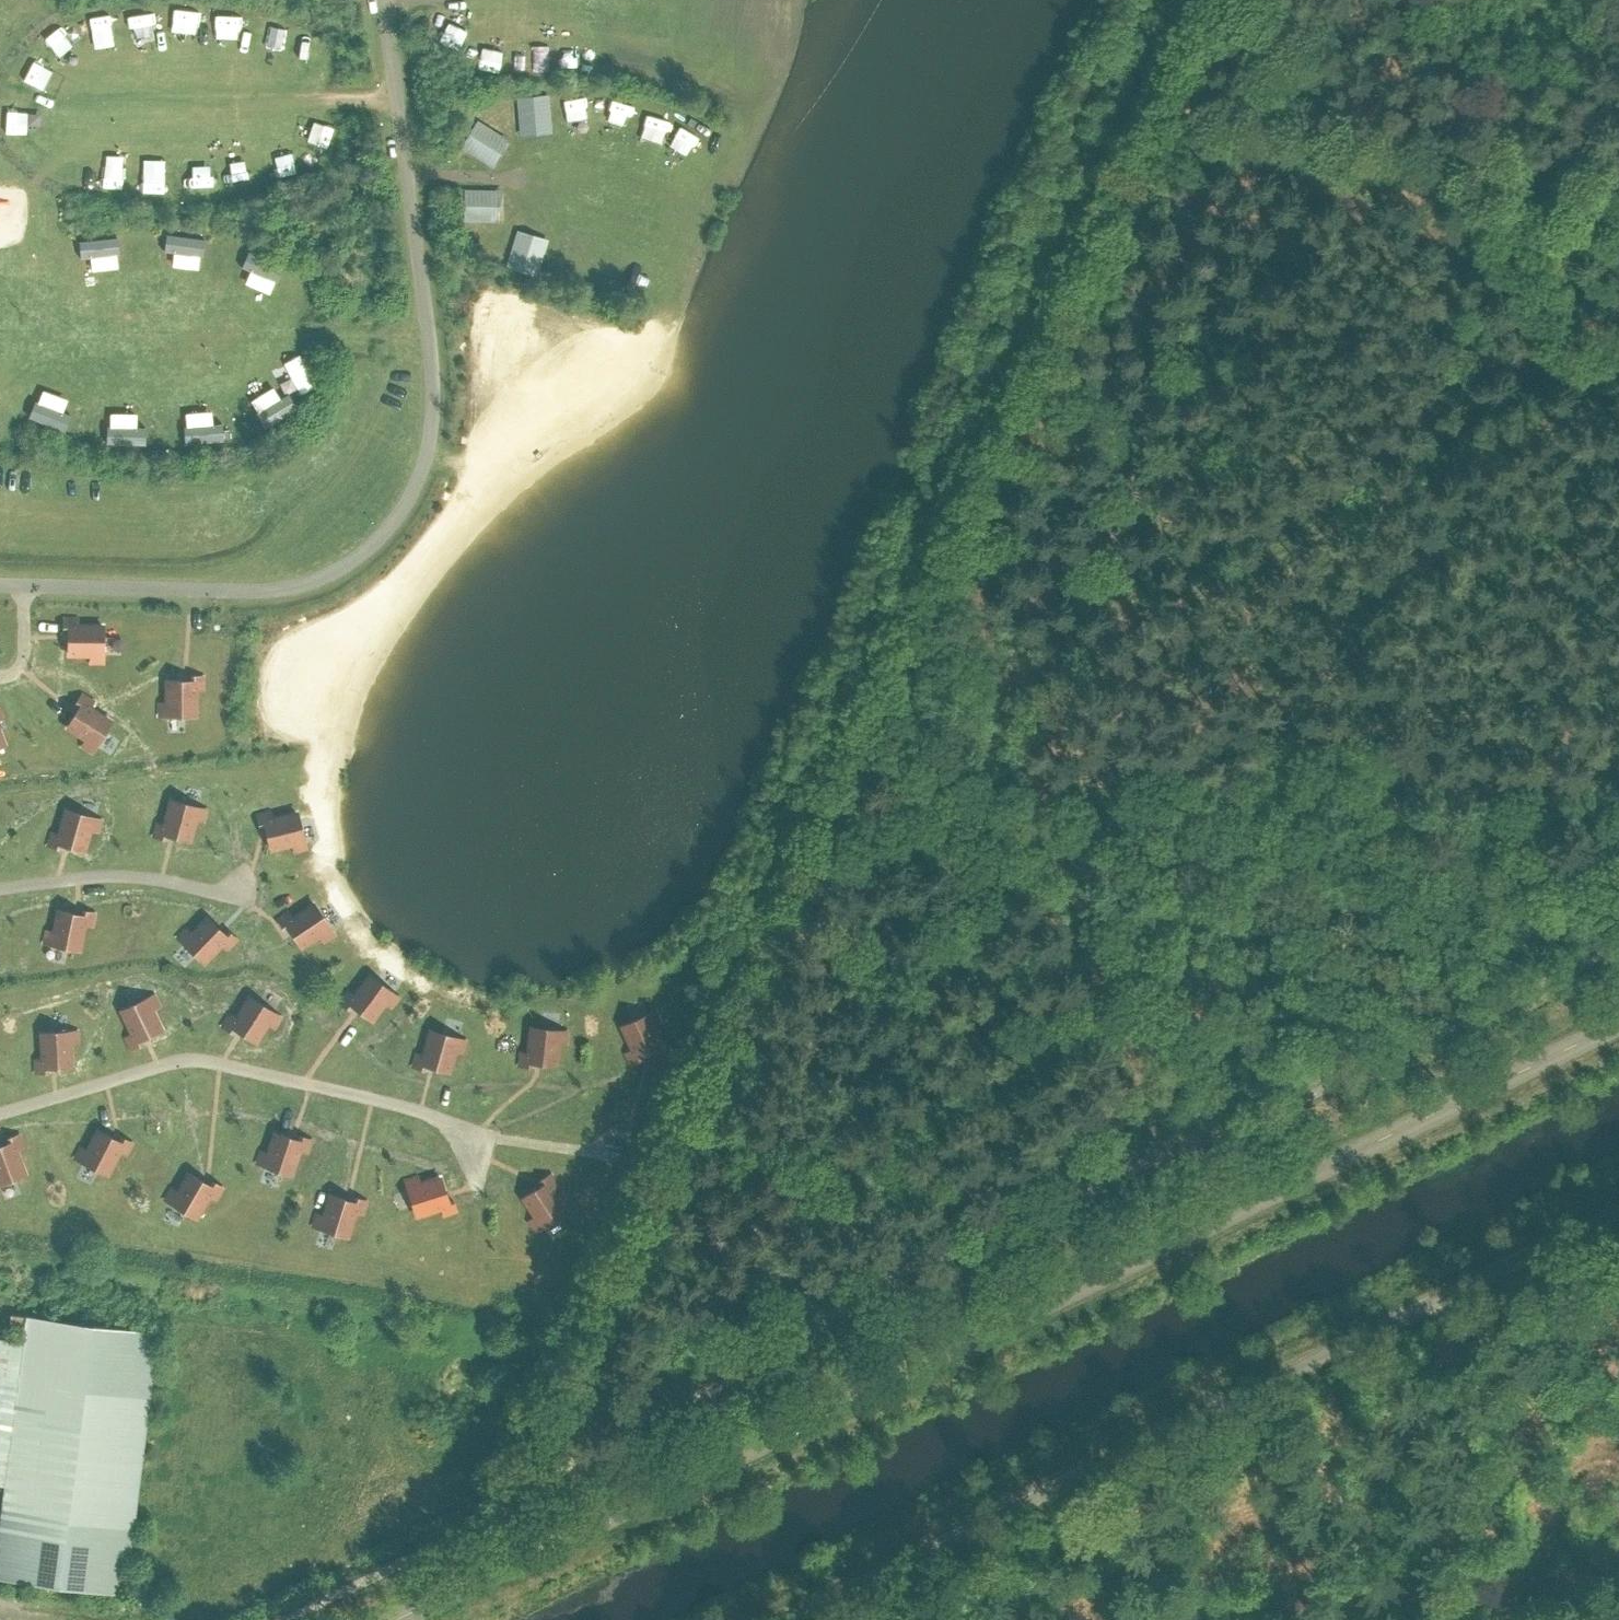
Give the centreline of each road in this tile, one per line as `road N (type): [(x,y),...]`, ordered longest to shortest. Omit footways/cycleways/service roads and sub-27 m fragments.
road 1 (tertiary): [(394,1619),(1618,1024)]
road 2 (unclassified): [(778,1619),(1618,1209)]
road 3 (track): [(1060,845),(981,617),(979,567),(1184,127)]
road 4 (track): [(1007,690),(1618,388)]
road 5 (track): [(1200,1229),(1060,845)]

